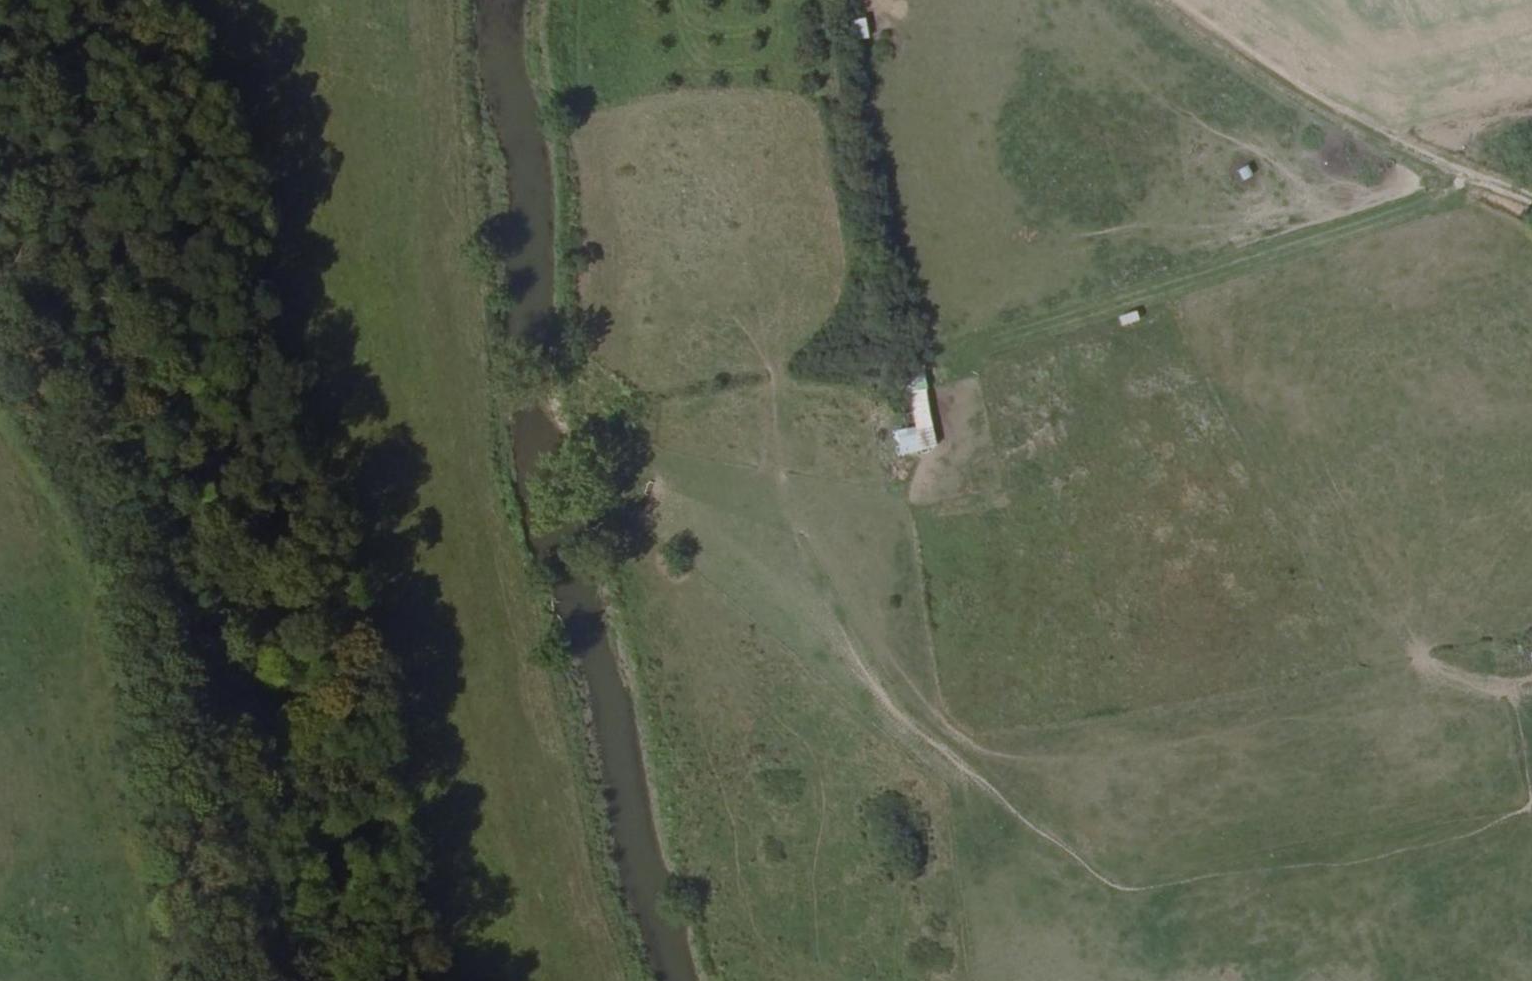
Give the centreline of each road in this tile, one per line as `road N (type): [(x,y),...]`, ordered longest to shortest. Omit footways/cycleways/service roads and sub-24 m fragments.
road 1 (track): [(1174,0),(1403,143),(1531,202)]

